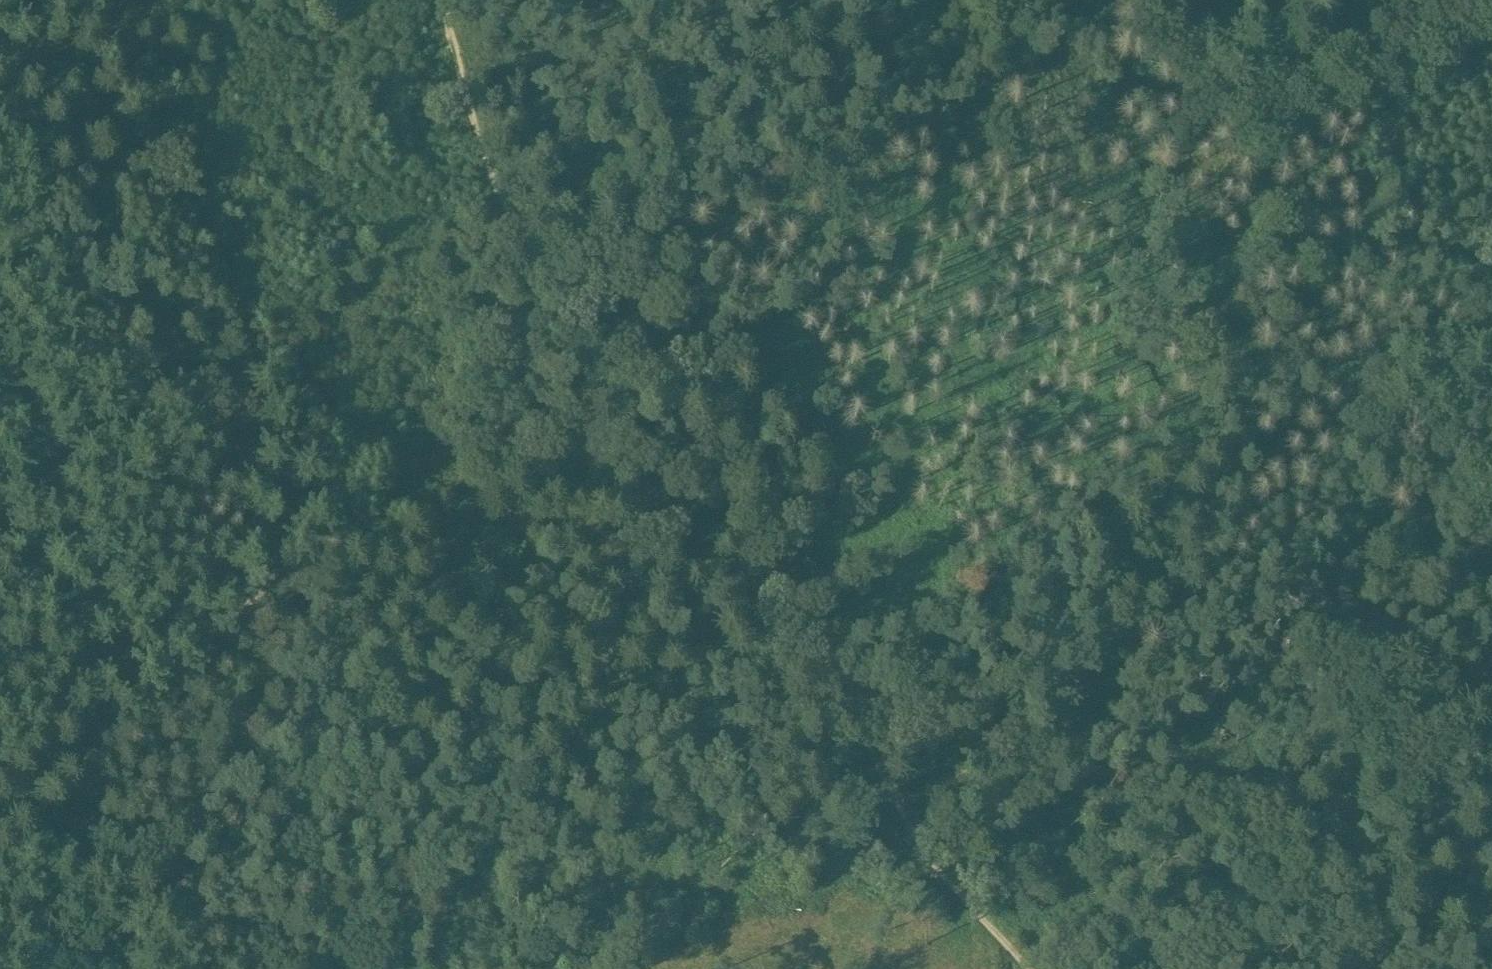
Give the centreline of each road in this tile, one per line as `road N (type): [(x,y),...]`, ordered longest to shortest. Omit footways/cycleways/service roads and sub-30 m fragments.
road 1 (track): [(1028,968),(916,847),(693,433),(619,324),(501,205),(444,0)]

